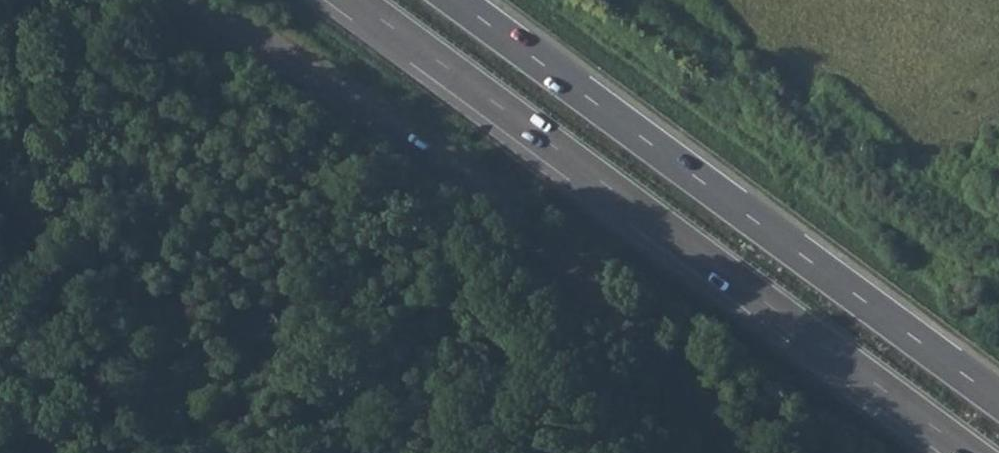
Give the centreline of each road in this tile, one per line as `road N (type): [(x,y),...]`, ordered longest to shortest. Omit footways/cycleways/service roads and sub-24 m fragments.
road 1 (trunk): [(354,0),(969,452)]
road 2 (unclassified): [(203,0),(540,250),(744,452)]
road 3 (trunk): [(998,400),(455,0)]

